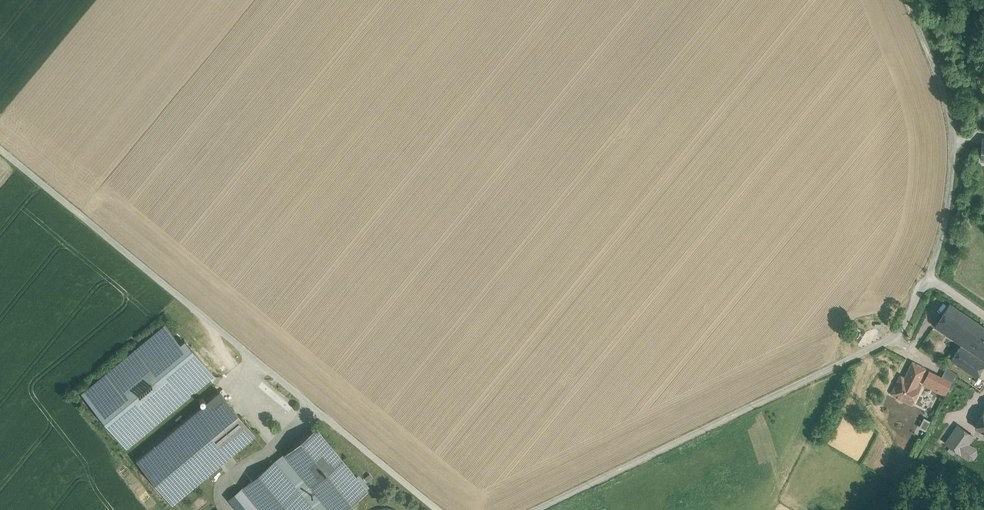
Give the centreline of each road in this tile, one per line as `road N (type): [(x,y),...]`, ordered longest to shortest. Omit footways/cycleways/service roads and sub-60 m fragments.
road 1 (unclassified): [(0,150),(439,509)]
road 2 (unclassified): [(536,509),(891,338),(929,278)]
road 3 (unclassified): [(906,0),(952,124),(948,208),(929,278)]

